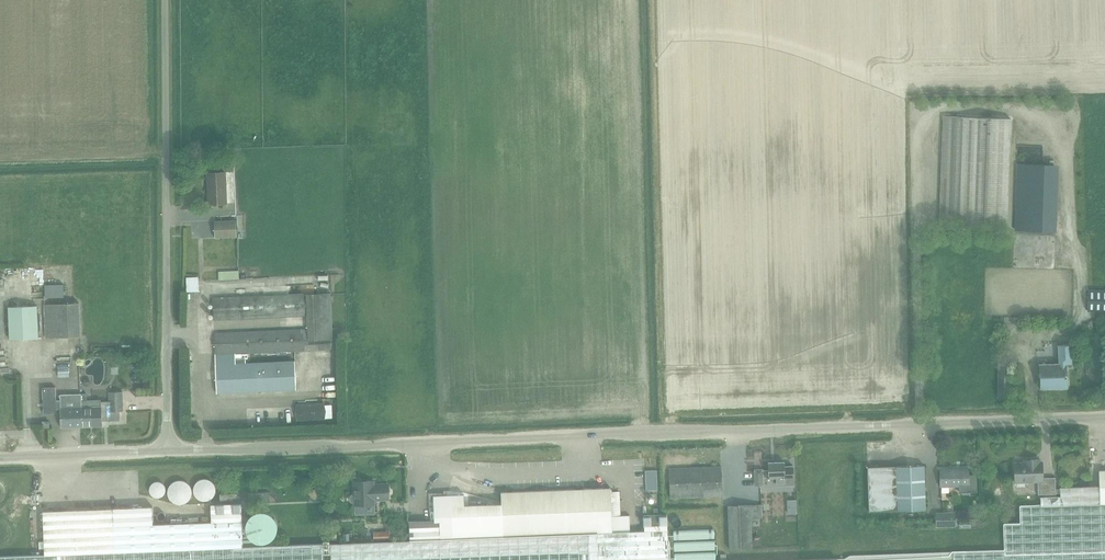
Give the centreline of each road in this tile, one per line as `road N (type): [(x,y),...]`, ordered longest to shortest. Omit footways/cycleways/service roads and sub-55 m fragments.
road 1 (unclassified): [(168,450),(1104,417)]
road 2 (unclassified): [(168,450),(163,0)]
road 3 (unclassified): [(0,457),(168,450)]

